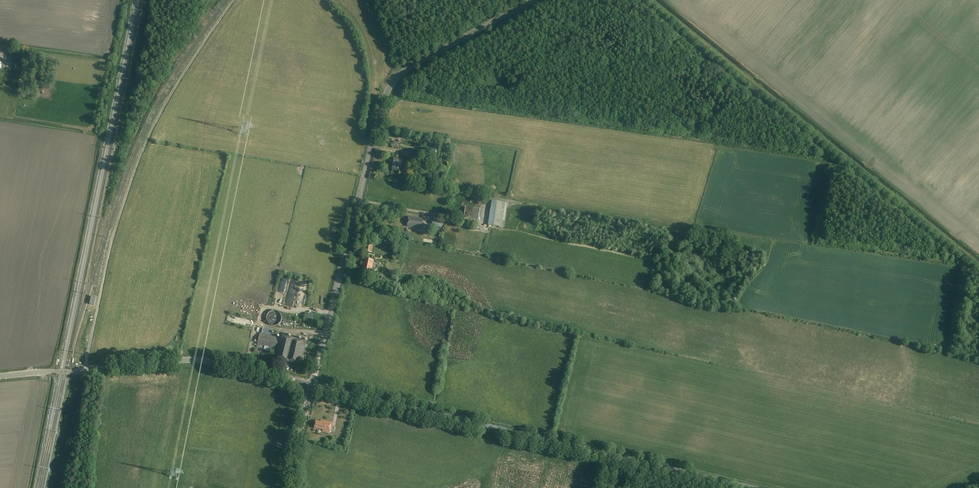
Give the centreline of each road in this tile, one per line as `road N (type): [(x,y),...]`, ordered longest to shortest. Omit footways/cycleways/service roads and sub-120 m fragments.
road 1 (tertiary): [(311,385),(388,88),(409,66),(534,0)]
road 2 (unclassified): [(751,487),(311,385)]
road 3 (tertiary): [(311,385),(206,359),(0,376)]

